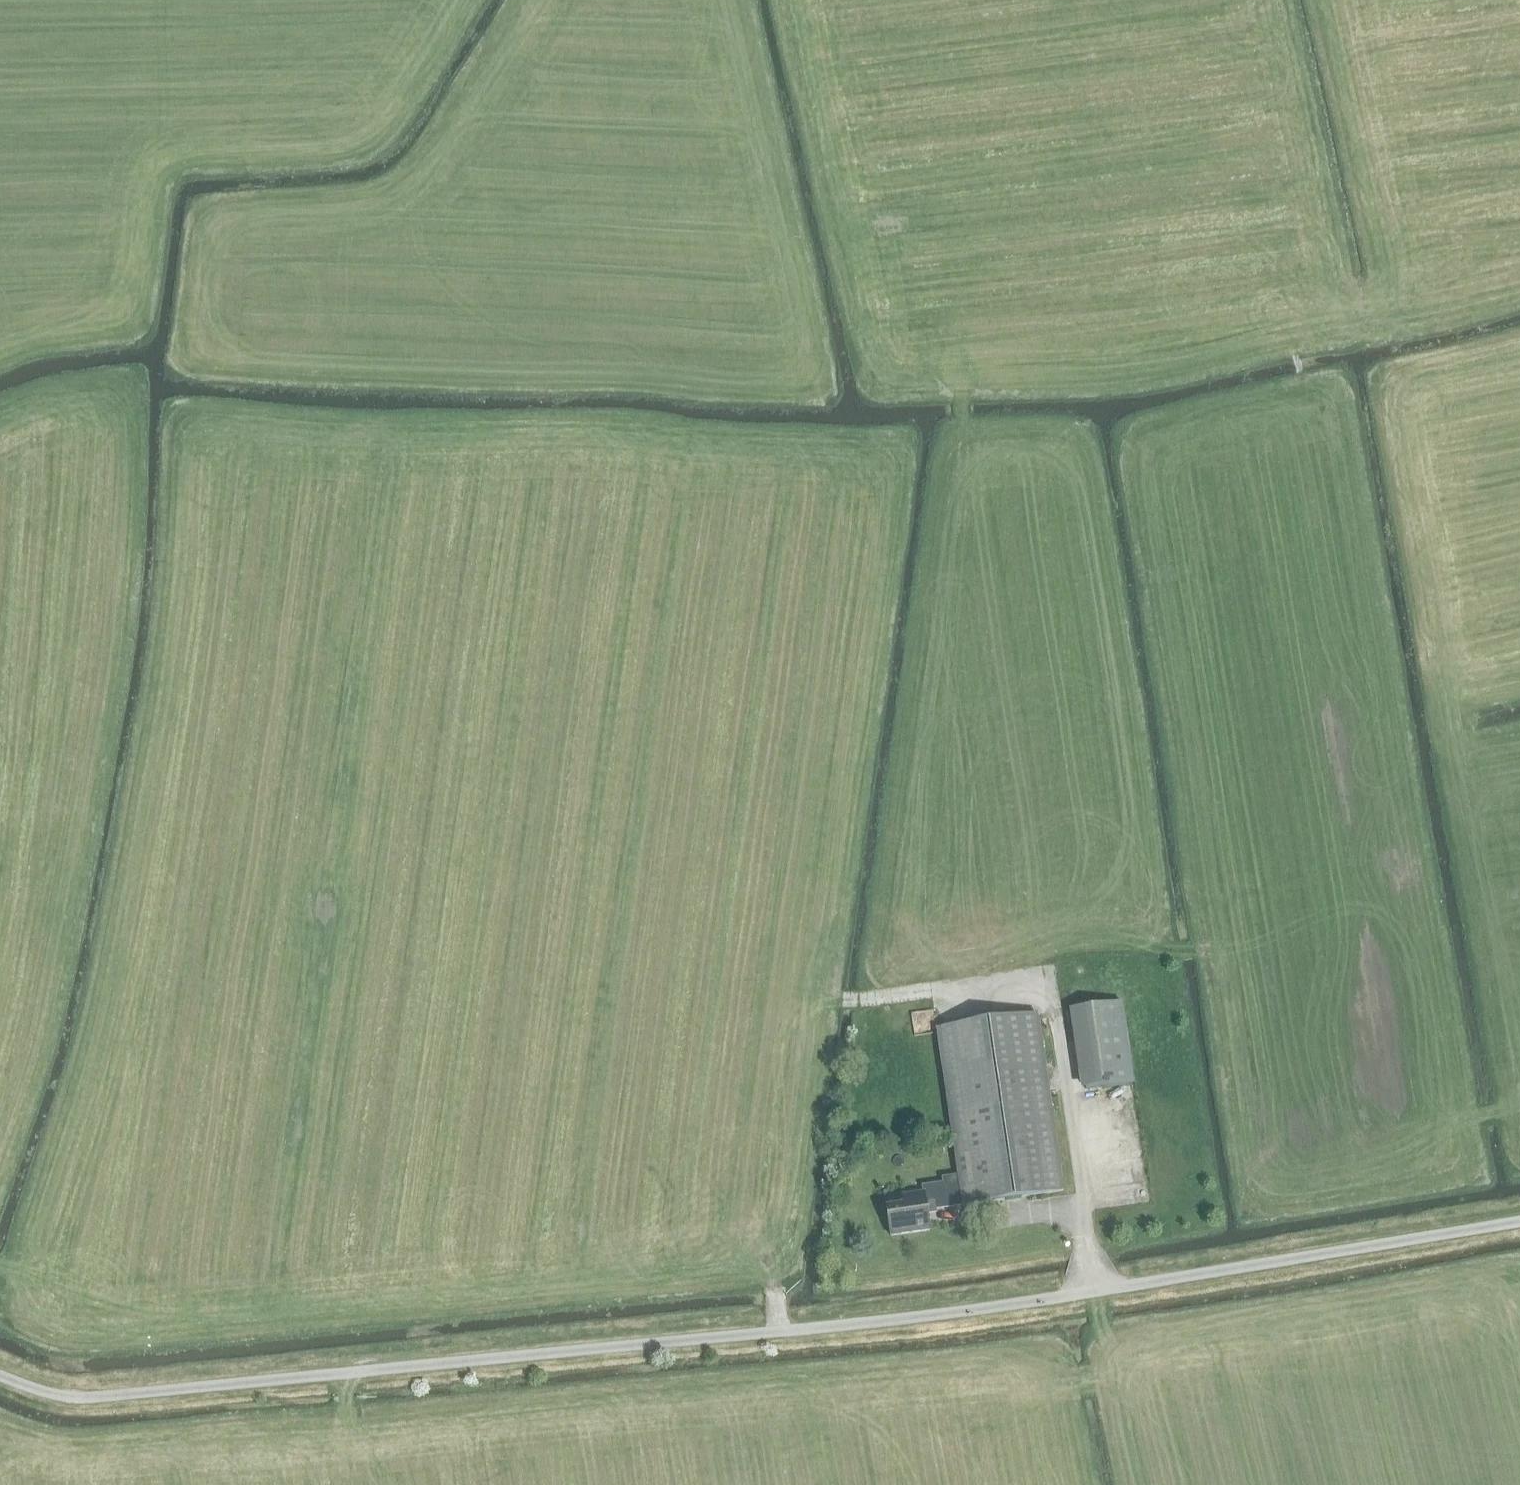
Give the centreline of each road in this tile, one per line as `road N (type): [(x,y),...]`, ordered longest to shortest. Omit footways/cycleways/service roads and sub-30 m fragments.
road 1 (unclassified): [(1519,1221),(855,1324),(92,1397),(0,1376)]

